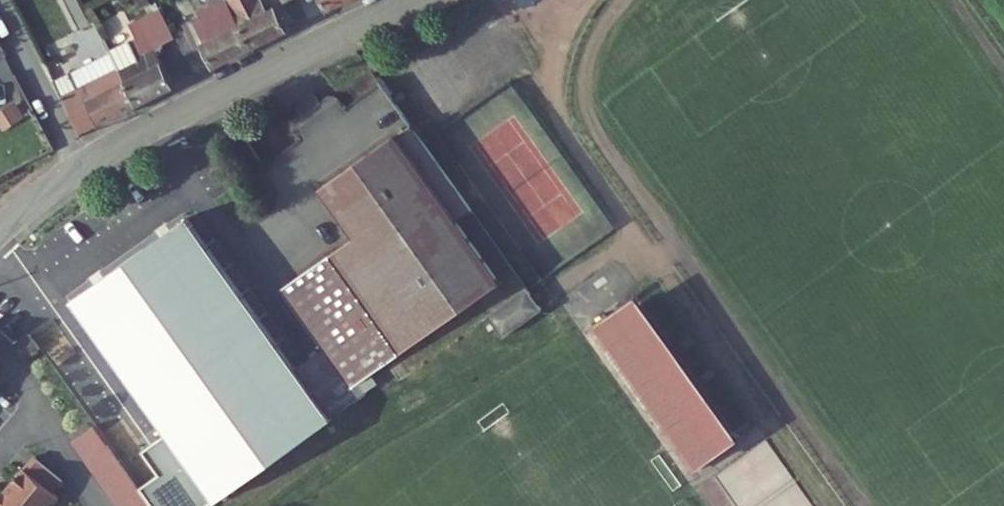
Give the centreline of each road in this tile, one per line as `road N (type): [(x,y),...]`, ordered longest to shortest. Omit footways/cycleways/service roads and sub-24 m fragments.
road 1 (residential): [(405,0),(79,166)]
road 2 (residential): [(0,9),(79,166)]

